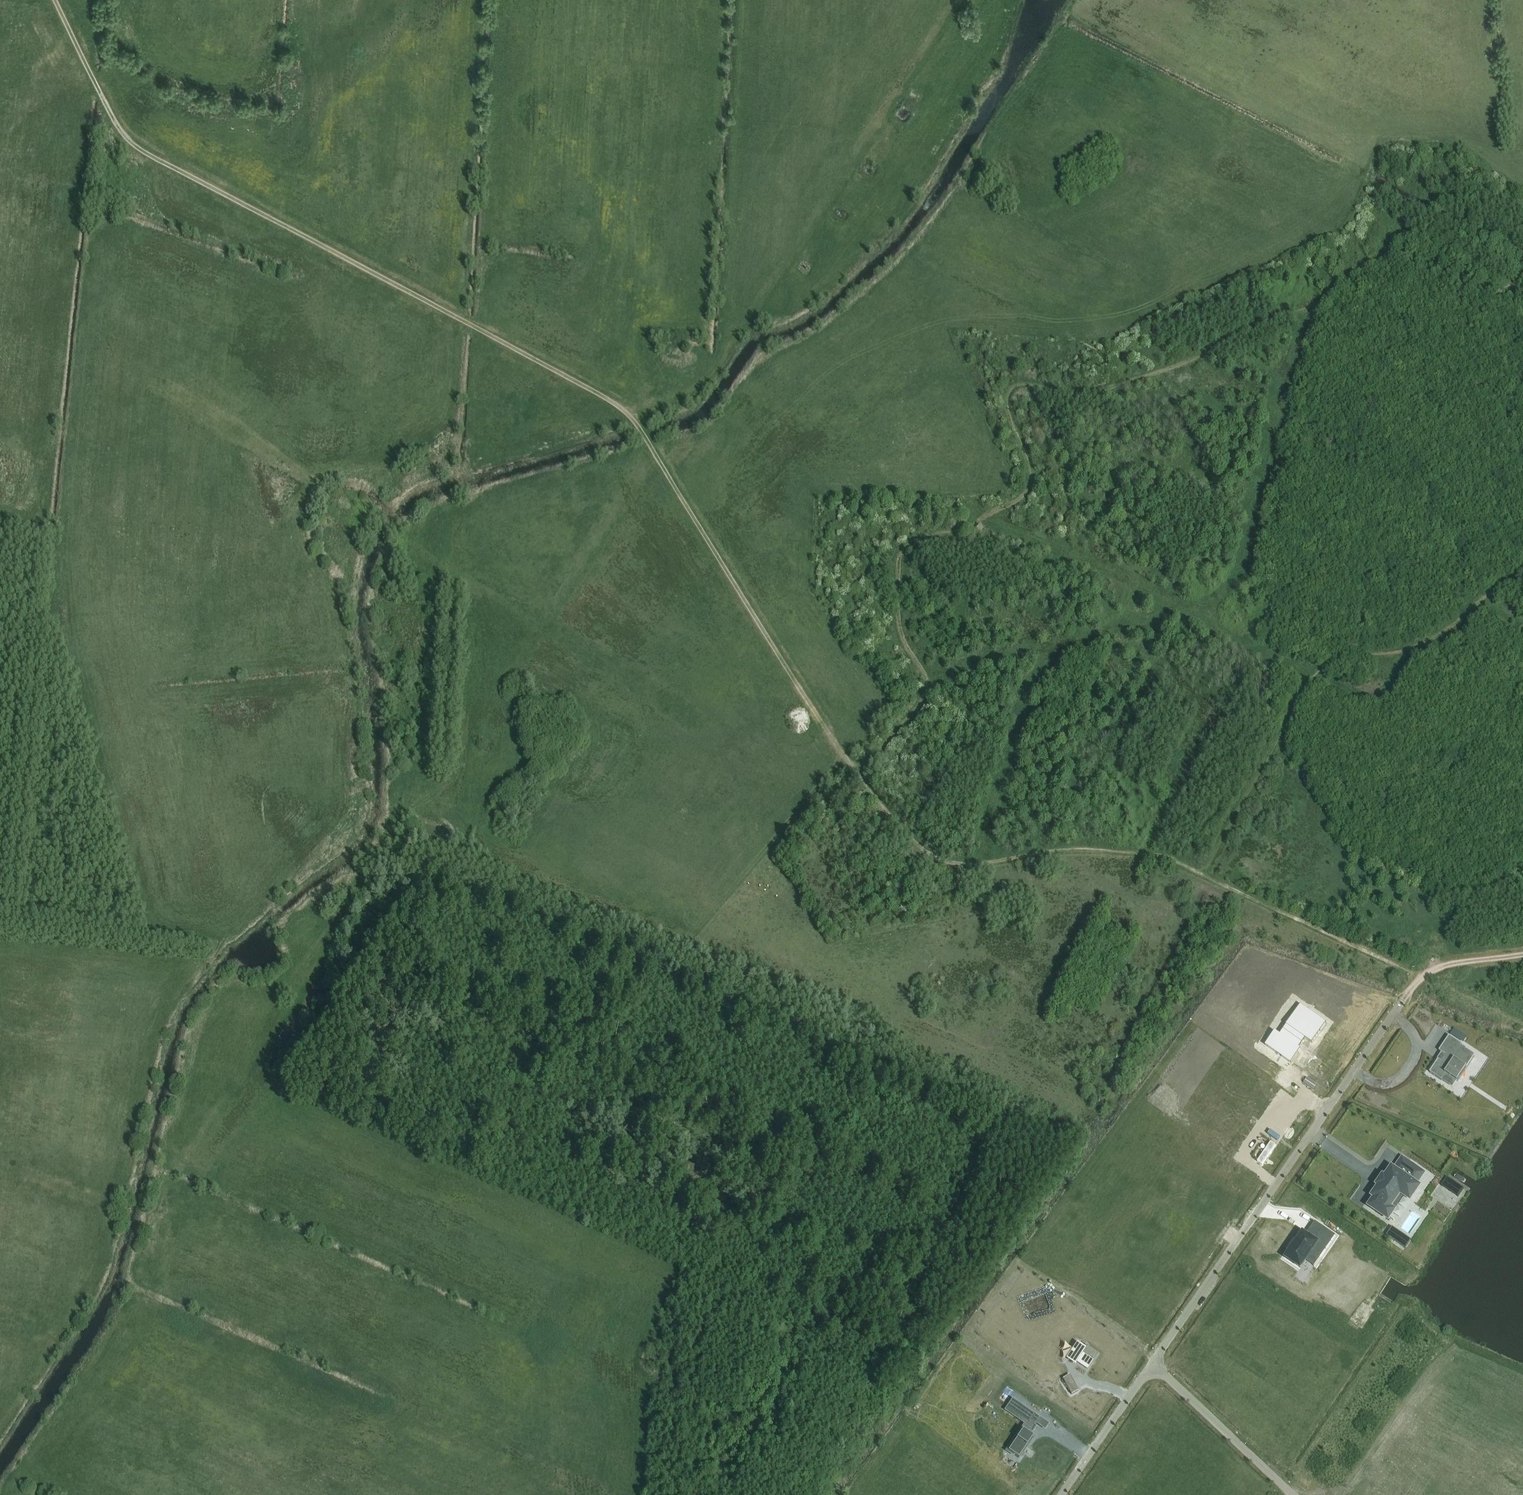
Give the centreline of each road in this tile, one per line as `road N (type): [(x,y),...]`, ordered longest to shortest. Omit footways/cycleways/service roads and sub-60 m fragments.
road 1 (track): [(56,0),(133,145),(622,409),(820,722)]
road 2 (residential): [(1403,1000),(1151,1365)]
road 3 (residential): [(1291,1494),(1151,1365)]
road 4 (residential): [(1151,1365),(1062,1494)]
road 5 (track): [(1522,956),(1435,970),(1403,1000)]

